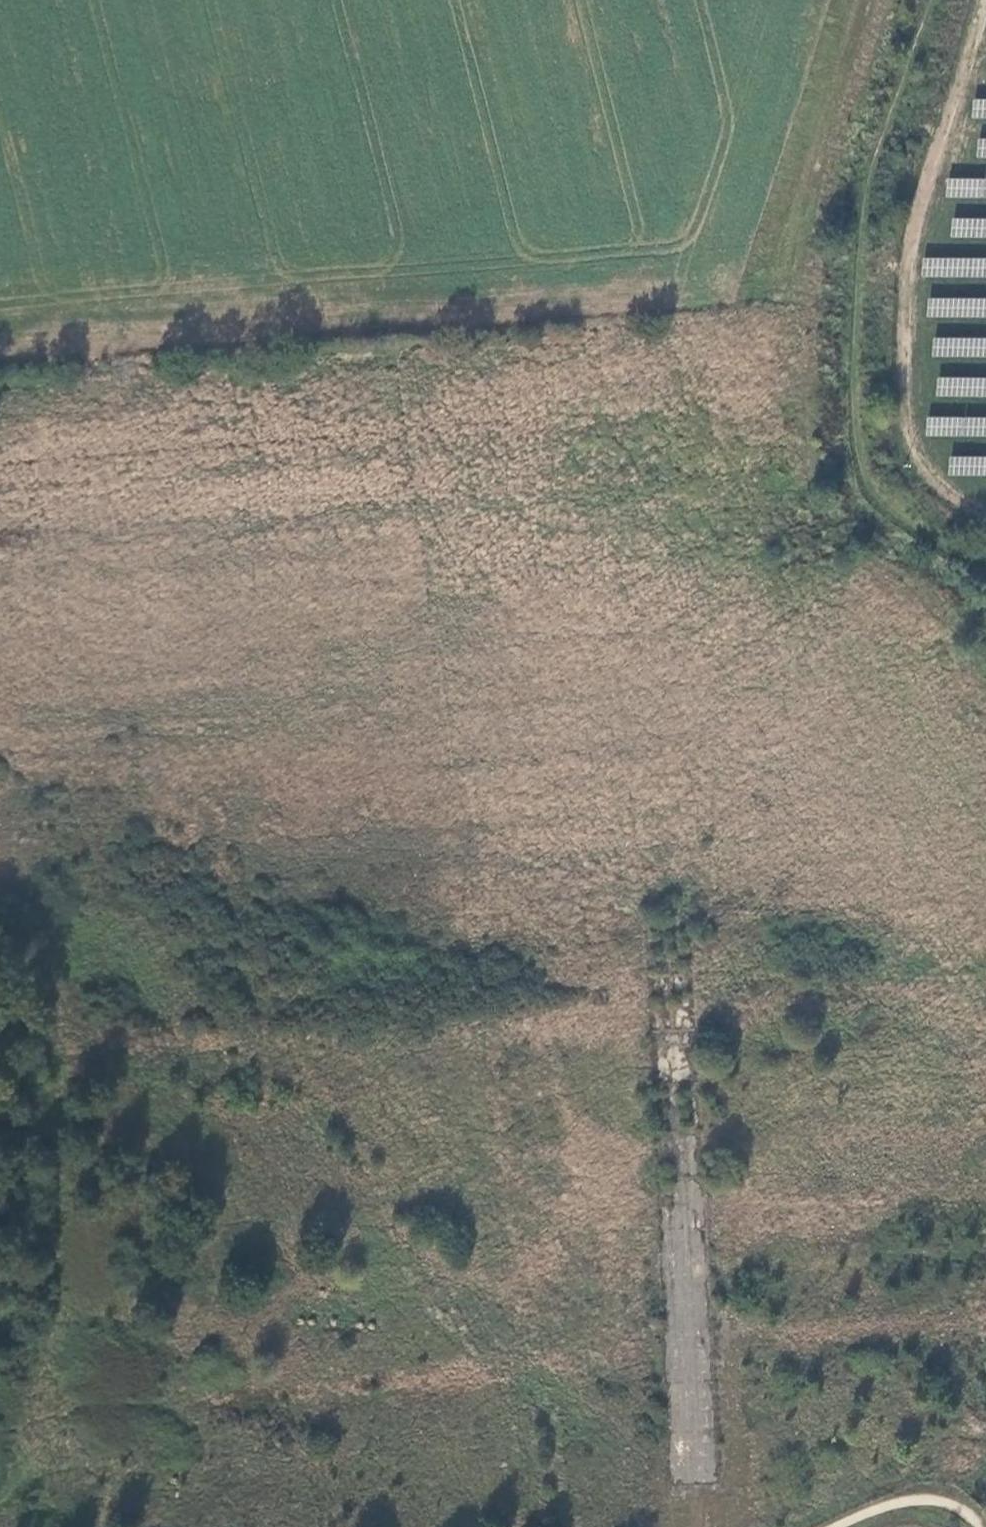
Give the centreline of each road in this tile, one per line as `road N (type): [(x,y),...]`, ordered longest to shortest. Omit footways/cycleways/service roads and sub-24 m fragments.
road 1 (track): [(985,559),(870,469),(864,399),(875,183),(931,0)]
road 2 (track): [(0,1501),(33,1472),(94,1526)]

